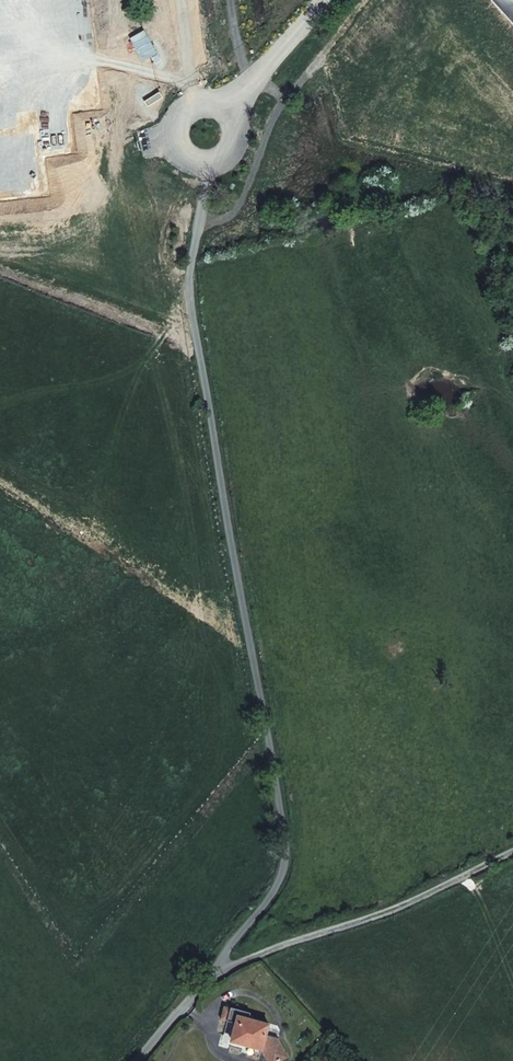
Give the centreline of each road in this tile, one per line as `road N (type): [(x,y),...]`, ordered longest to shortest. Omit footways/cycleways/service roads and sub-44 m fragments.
road 1 (unclassified): [(208,166),(189,284),(289,861),(270,904),(217,971)]
road 2 (residential): [(217,971),(437,893),(512,851)]
road 3 (unclassified): [(325,0),(227,110)]
road 4 (unclassified): [(227,110),(194,103),(175,125),(181,154),(208,166)]

